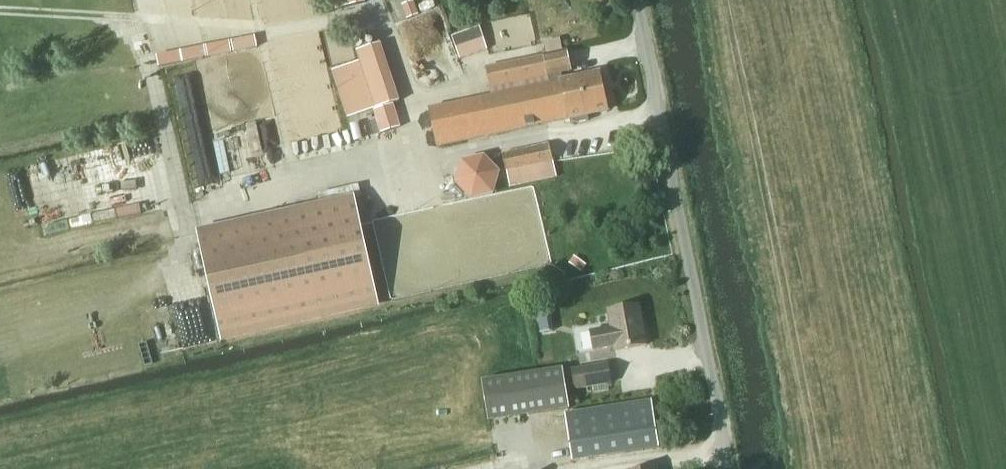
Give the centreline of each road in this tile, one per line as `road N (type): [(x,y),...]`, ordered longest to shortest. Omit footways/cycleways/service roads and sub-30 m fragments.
road 1 (unclassified): [(733,468),(639,0)]
road 2 (track): [(0,12),(291,28),(380,12)]

